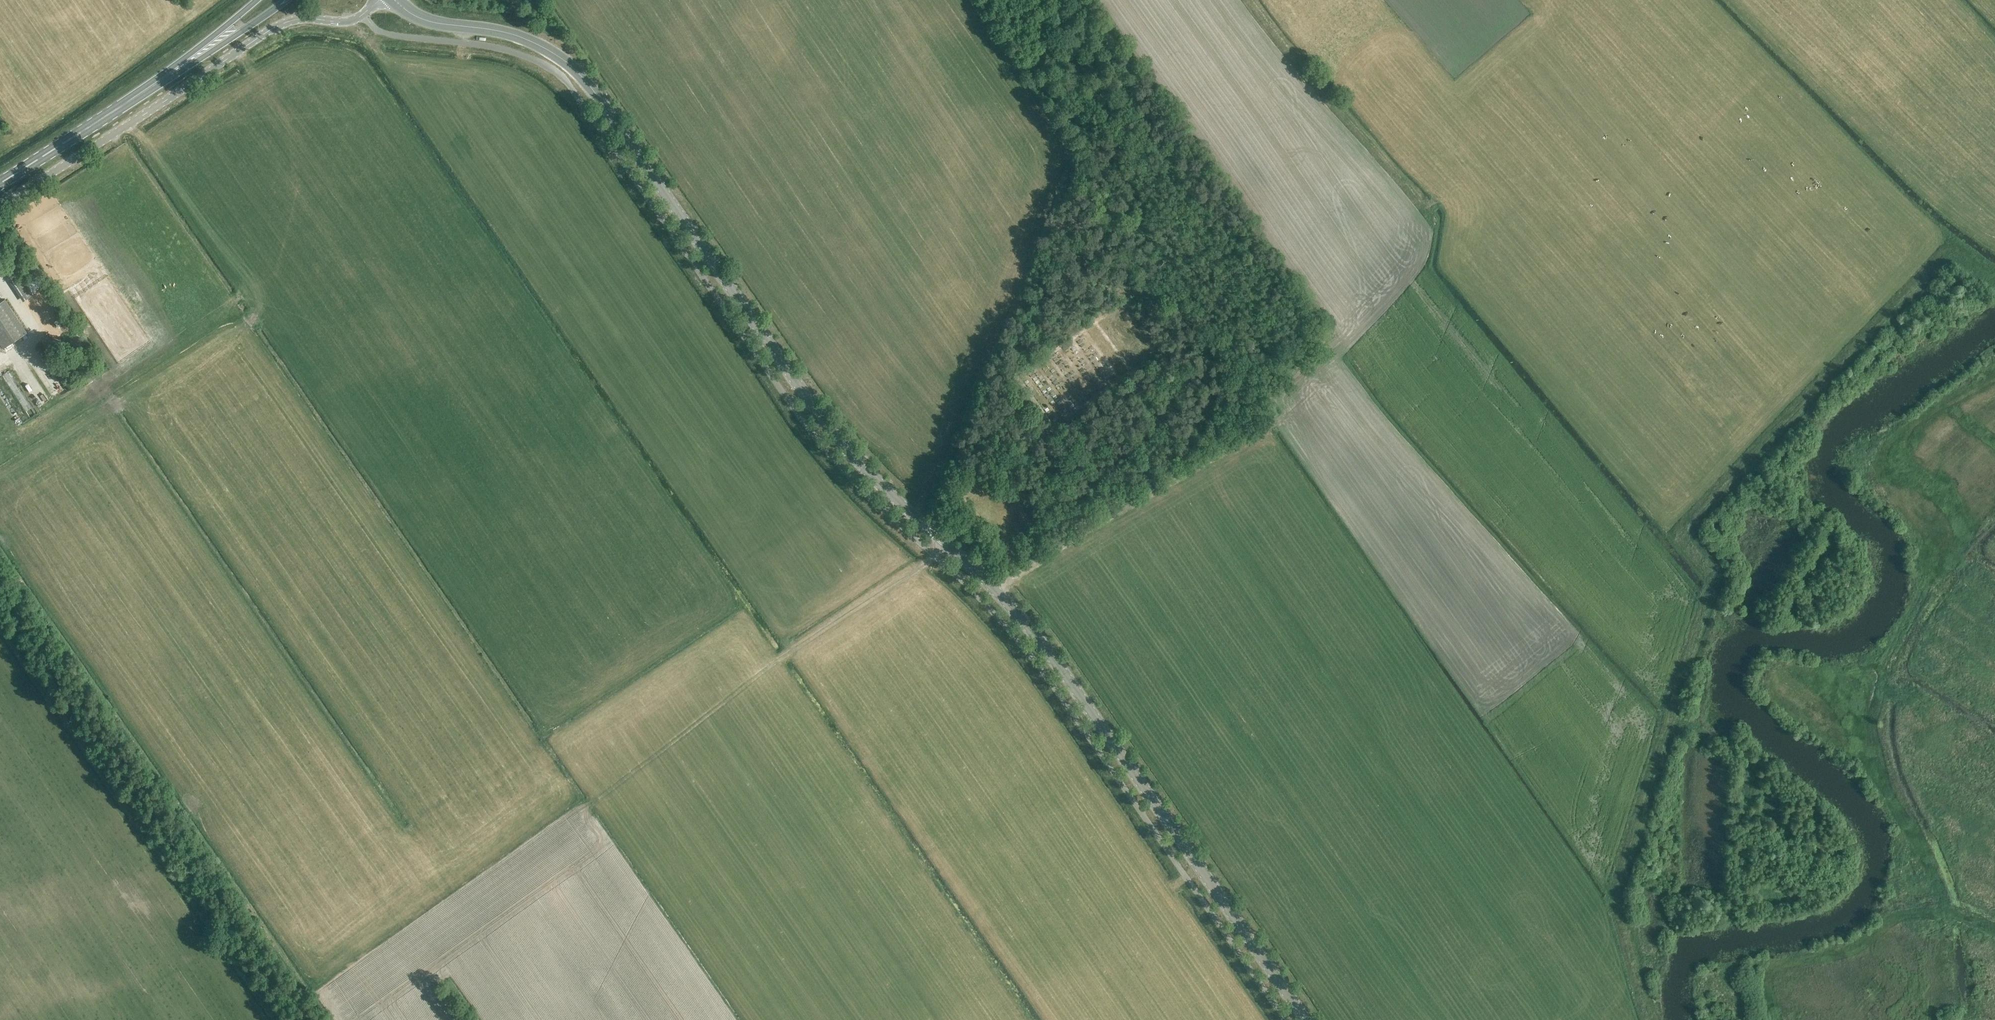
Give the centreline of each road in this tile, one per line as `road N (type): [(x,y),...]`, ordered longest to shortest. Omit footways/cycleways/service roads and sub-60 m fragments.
road 1 (tertiary): [(1305,1019),(1035,635),(832,430),(581,76),(524,38),(424,19),(395,0)]
road 2 (unclassified): [(0,206),(271,29),(299,19),(351,21),(379,0)]
road 3 (track): [(1247,0),(1430,219)]
road 4 (primary): [(169,74),(286,0)]
road 5 (primary): [(63,143),(169,74)]

